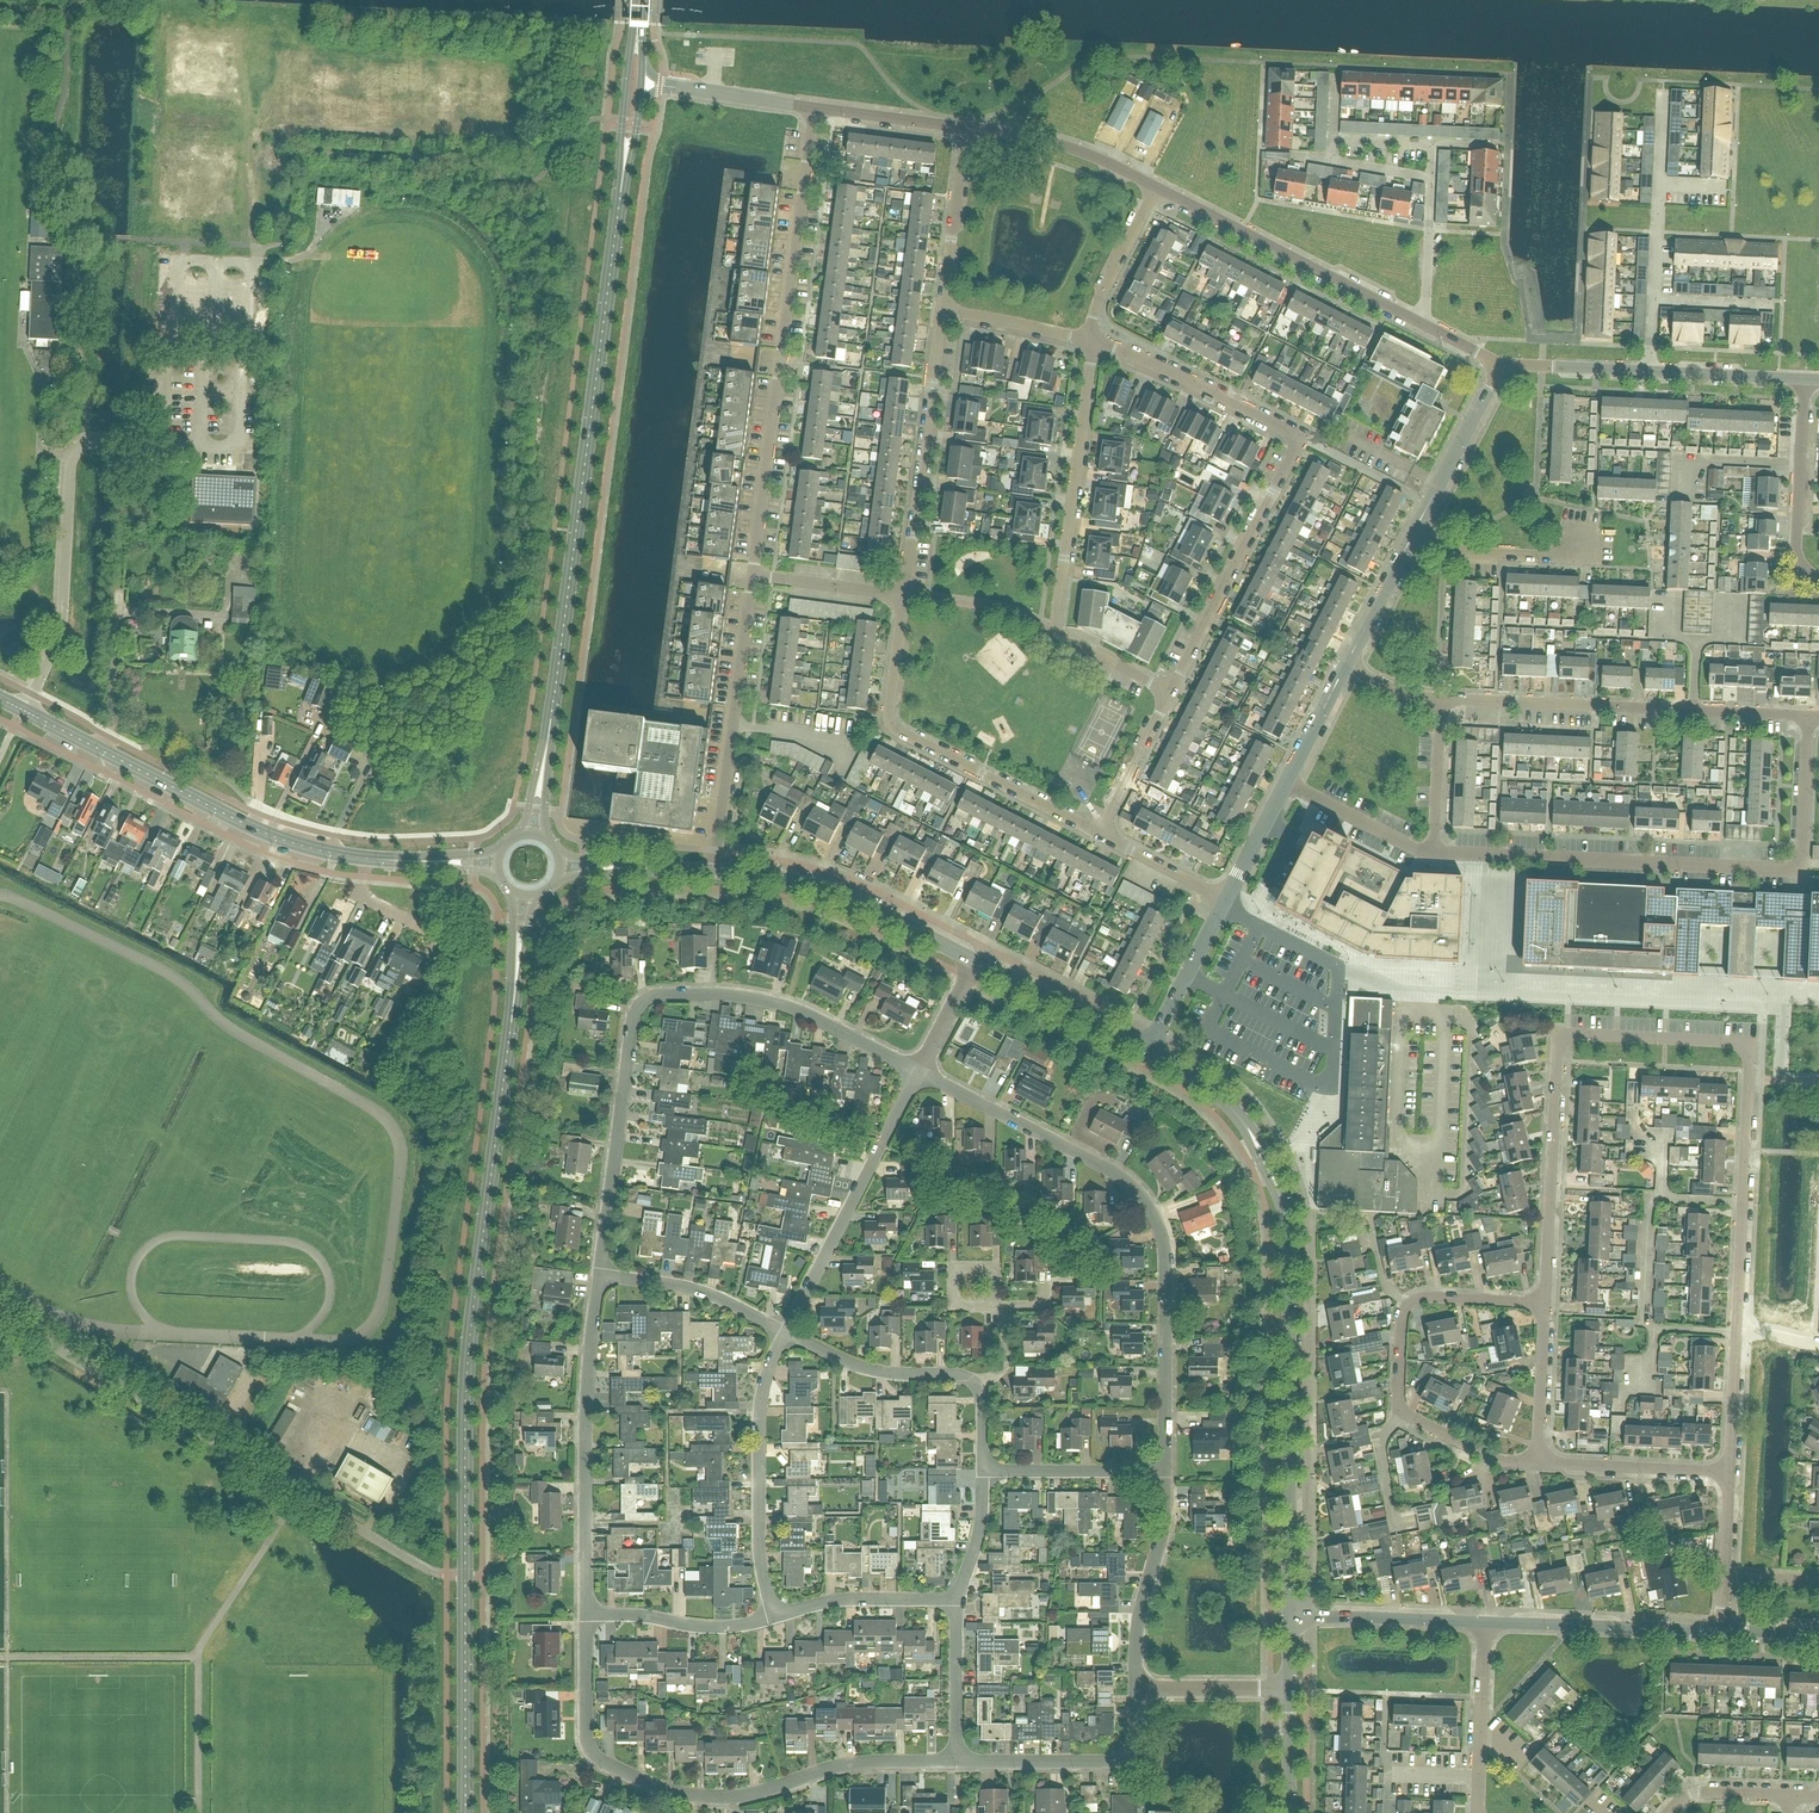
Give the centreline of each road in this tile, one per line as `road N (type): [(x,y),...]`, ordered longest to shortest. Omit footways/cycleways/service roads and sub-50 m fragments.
road 1 (secondary): [(535,835),(634,84)]
road 2 (tertiary): [(1290,1617),(1291,1259),(1281,1190),(1230,1103),(1151,1051)]
road 3 (residential): [(1730,1473),(1750,1056),(1734,1041),(1561,1039)]
road 4 (secondary): [(466,1575),(467,1368),(516,985)]
road 5 (residential): [(599,1272),(632,1027),(654,997),(757,997),(808,1013),(921,1075)]
road 6 (residential): [(1168,1472),(1165,1253),(1144,1198),(1123,1177),(921,1075)]
road 7 (residential): [(466,1575),(431,1571),(295,1498),(0,1321)]
road 8 (residential): [(1810,717),(1802,871),(1433,852)]
road 9 (residential): [(958,1763),(853,1763),(743,1799),(678,1796),(631,1779),(591,1751),(589,1615)]
road 10 (residential): [(1170,694),(1294,446),(1288,433),(1093,342)]
road 11 (unclassified): [(755,578),(815,109)]
road 12 (residential): [(1170,694),(1056,634),(1093,342)]
road 13 (unclassified): [(367,859),(245,826),(23,711)]
road 14 (residential): [(1444,699),(1810,717)]
road 15 (residential): [(1098,835),(892,725),(904,596)]
road 16 (unclassified): [(23,711),(58,645),(65,610),(75,451),(90,442),(161,446)]
road 17 (residential): [(589,1615),(587,1419),(599,1272)]
road 18 (unclassified): [(717,873),(755,578)]
road 19 (tertiary): [(1424,323),(1159,188)]
road 20 (residential): [(785,1333),(921,1075)]
road 21 (residential): [(775,1616),(758,1553),(759,1404),(785,1333)]
road 22 (residential): [(904,596),(942,309)]
road 23 (residential): [(1651,373),(1664,92)]
road 24 (tertiary): [(976,964),(854,901),(793,882),(717,873)]
road 25 (residential): [(1545,1302),(1561,1039)]
road 26 (residential): [(1399,1412),(1402,1322),(1414,1299),(1545,1302)]
road 27 (residential): [(1449,991),(1387,986),(1338,967),(1224,901)]
road 28 (tertiary): [(1721,1630),(1484,1622)]
road 29 (secondary): [(466,1812),(466,1575)]
road 30 (residential): [(1135,1691),(1136,1628),(1168,1472)]
road 31 (residential): [(1818,577),(1805,573),(1797,553),(1805,380)]
road 32 (residential): [(980,1390),(960,1376),(855,1365),(785,1333)]
road 33 (tertiary): [(1159,188),(1038,138),(965,127)]
road 34 (residential): [(785,1333),(726,1299),(599,1272)]
road 35 (tertiary): [(1151,1051),(976,964)]
road 36 (tertiary): [(1484,1622),(1290,1617)]
road 37 (residential): [(1730,1473),(1538,1463)]
road 38 (residential): [(1479,1812),(1484,1622)]
road 39 (residential): [(589,1615),(687,1629),(739,1628),(775,1616)]
road 40 (residential): [(1582,527),(1569,555),(1503,555),(1470,551),(1417,528)]
road 41 (residential): [(775,1616),(847,1600),(959,1603)]
road 42 (residential): [(942,309),(965,127)]
road 43 (tertiary): [(815,109),(634,84)]
road 44 (residential): [(1168,1472),(986,1475)]
road 45 (residential): [(1130,1755),(1102,1765),(958,1763)]
road 46 (residential): [(1093,342),(1100,300),(1159,188)]
road 47 (unclassified): [(1151,1051),(1224,901)]
road 48 (residential): [(1433,852),(1285,782)]
road 49 (residential): [(1538,1463),(1545,1302)]
road 50 (residential): [(958,1763),(959,1603)]
road 51 (residential): [(1098,835),(1170,694)]
road 52 (unclassified): [(1345,667),(1417,528)]
road 53 (residential): [(1290,1689),(1135,1691)]
road 54 (residential): [(1093,342),(942,309)]
road 55 (tertiary): [(1805,380),(1651,373)]
road 56 (tertiary): [(717,873),(563,867)]
road 57 (residential): [(1433,852),(1444,699)]
road 58 (residential): [(1538,1463),(1483,1457),(1426,1433),(1399,1412)]
road 59 (tertiary): [(965,127),(815,109)]
road 60 (residential): [(904,596),(755,578)]
road 61 (tertiary): [(1651,373),(1502,365)]
road 62 (residential): [(1424,323),(1433,180)]
road 63 (residential): [(1224,901),(1098,835)]
road 64 (residential): [(1411,1522),(1394,1525),(1378,1442),(1399,1412)]
road 65 (unclassified): [(1224,901),(1285,782)]
road 66 (unclassified): [(1441,482),(1502,365)]
road 67 (residential): [(959,1603),(983,1515),(986,1475)]
road 68 (unclassified): [(498,866),(367,859)]
road 69 (unclassified): [(1285,782),(1345,667)]
road 70 (residential): [(1787,1797),(1694,1794),(1667,1812)]
road 71 (residential): [(921,1075),(976,964)]
road 72 (tertiary): [(1289,1812),(1290,1689)]

